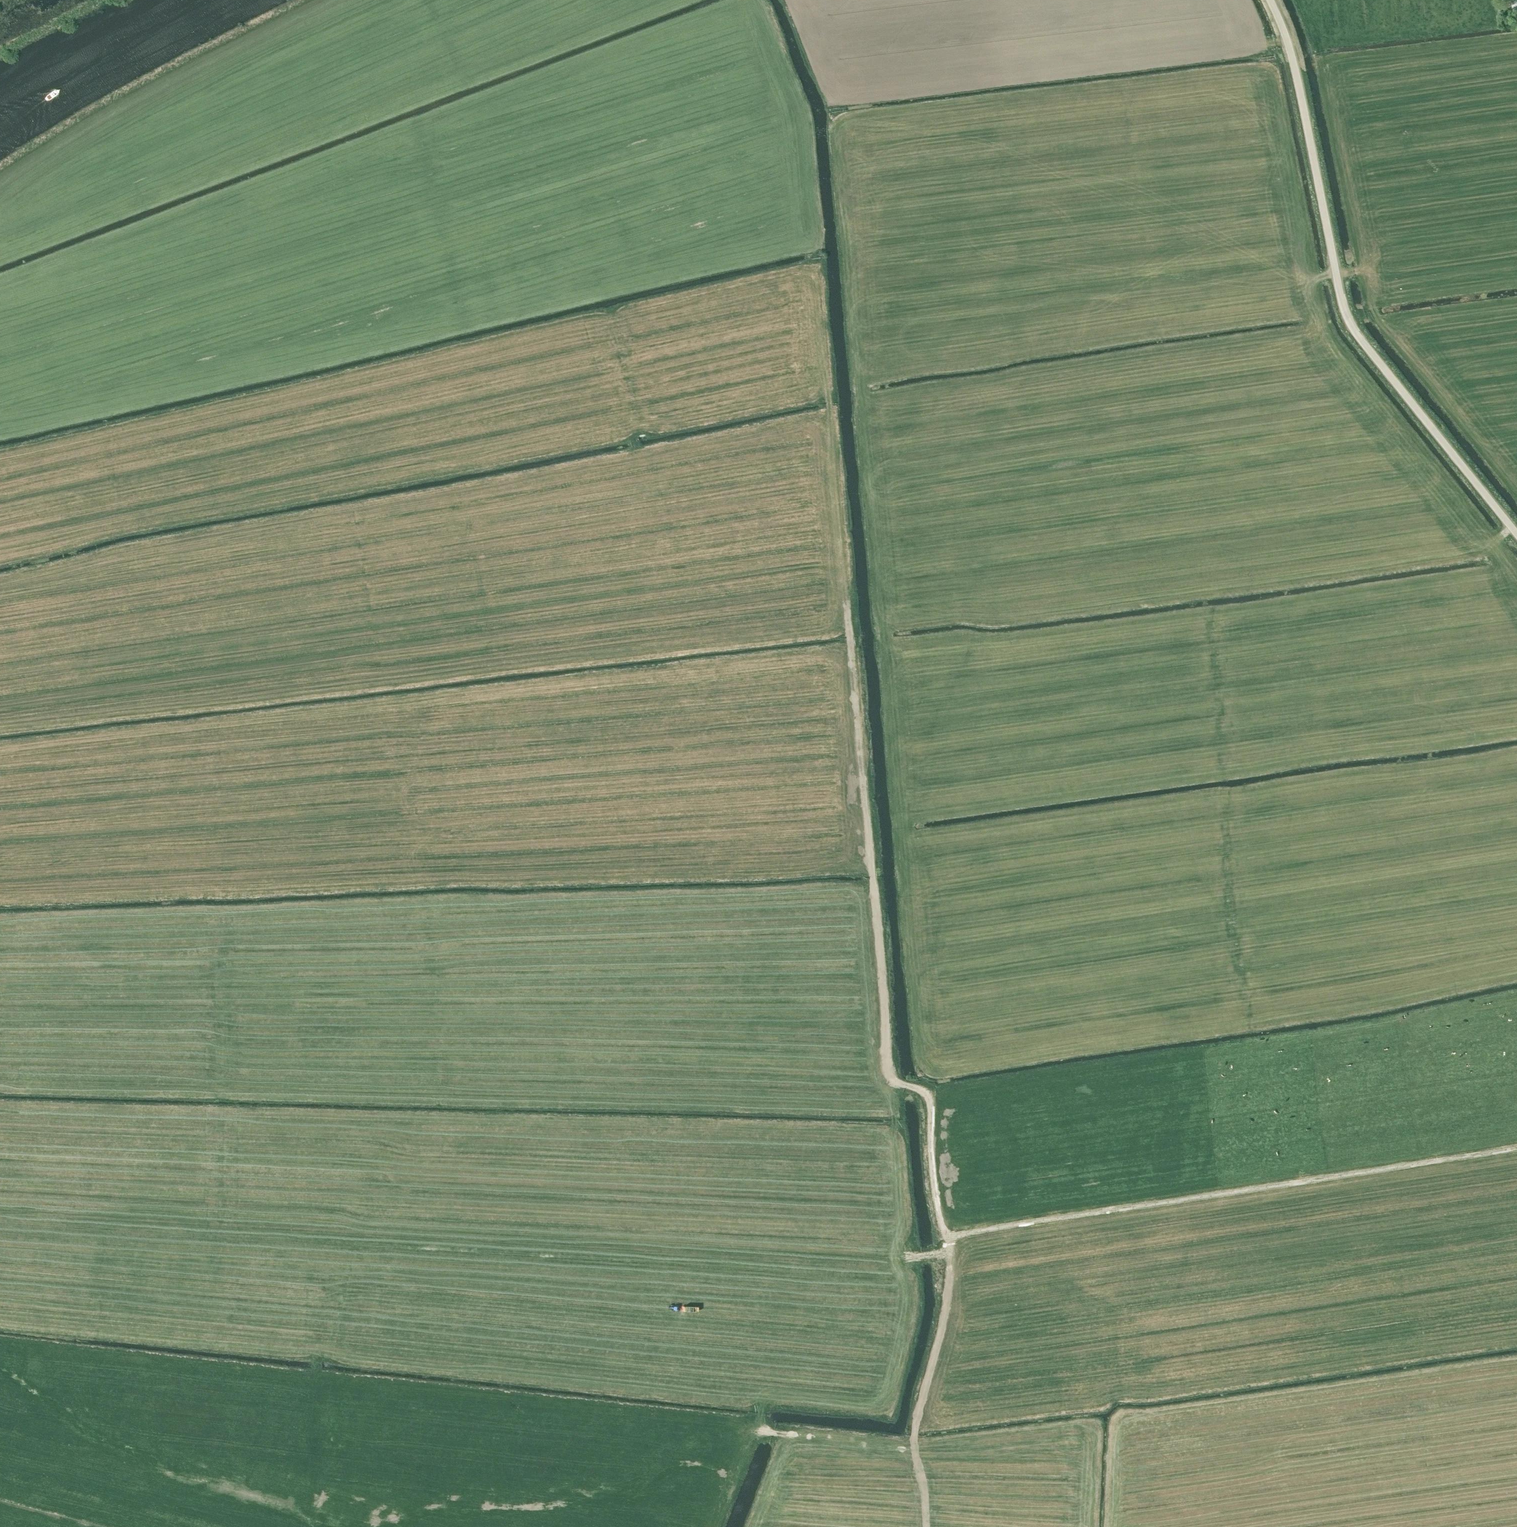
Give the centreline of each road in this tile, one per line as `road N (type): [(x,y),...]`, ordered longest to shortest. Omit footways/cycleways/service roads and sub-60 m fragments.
road 1 (tertiary): [(1516,542),(1350,330),(1292,62),(1270,0)]

